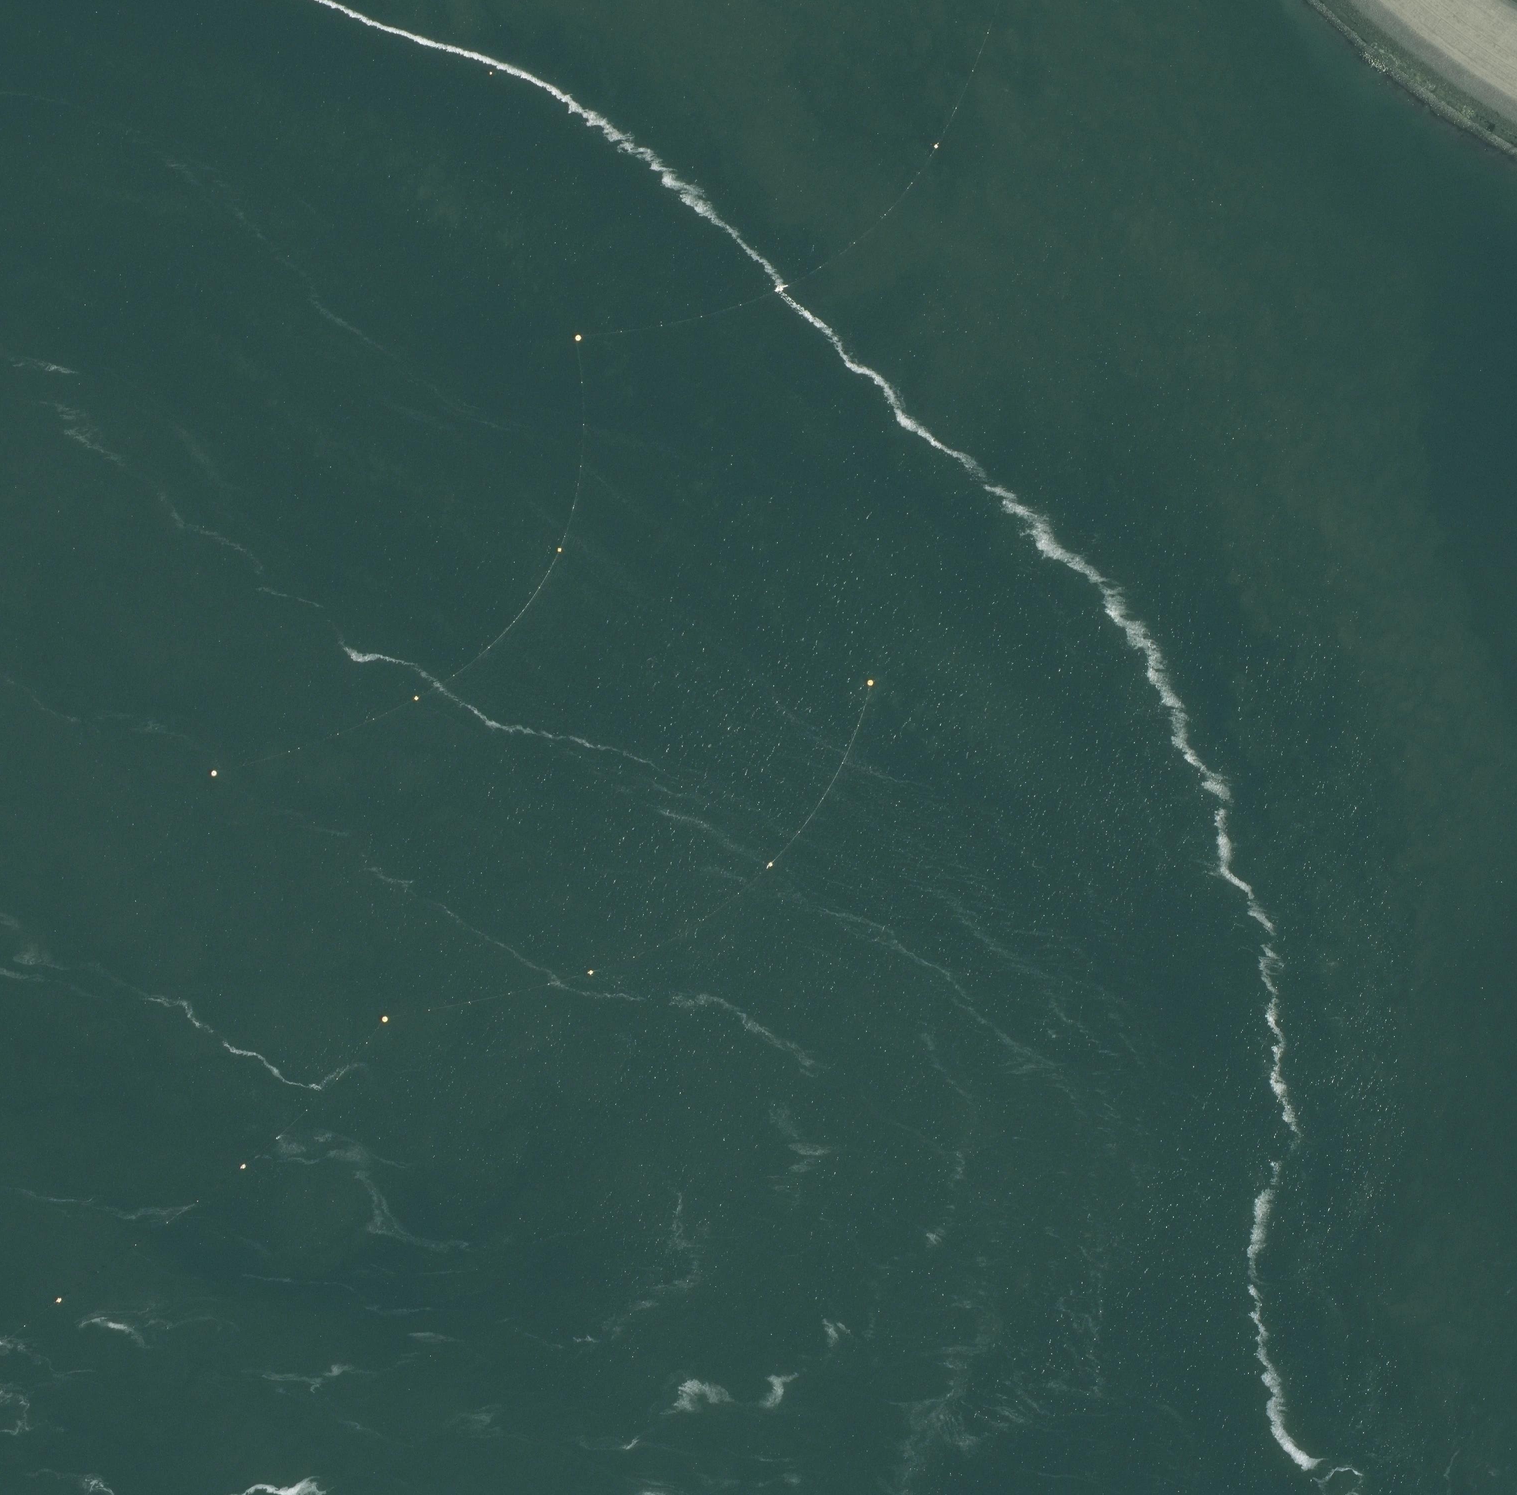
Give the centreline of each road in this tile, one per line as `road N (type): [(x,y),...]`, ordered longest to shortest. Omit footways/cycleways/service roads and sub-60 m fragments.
road 1 (unclassified): [(1516,91),(1390,0)]

